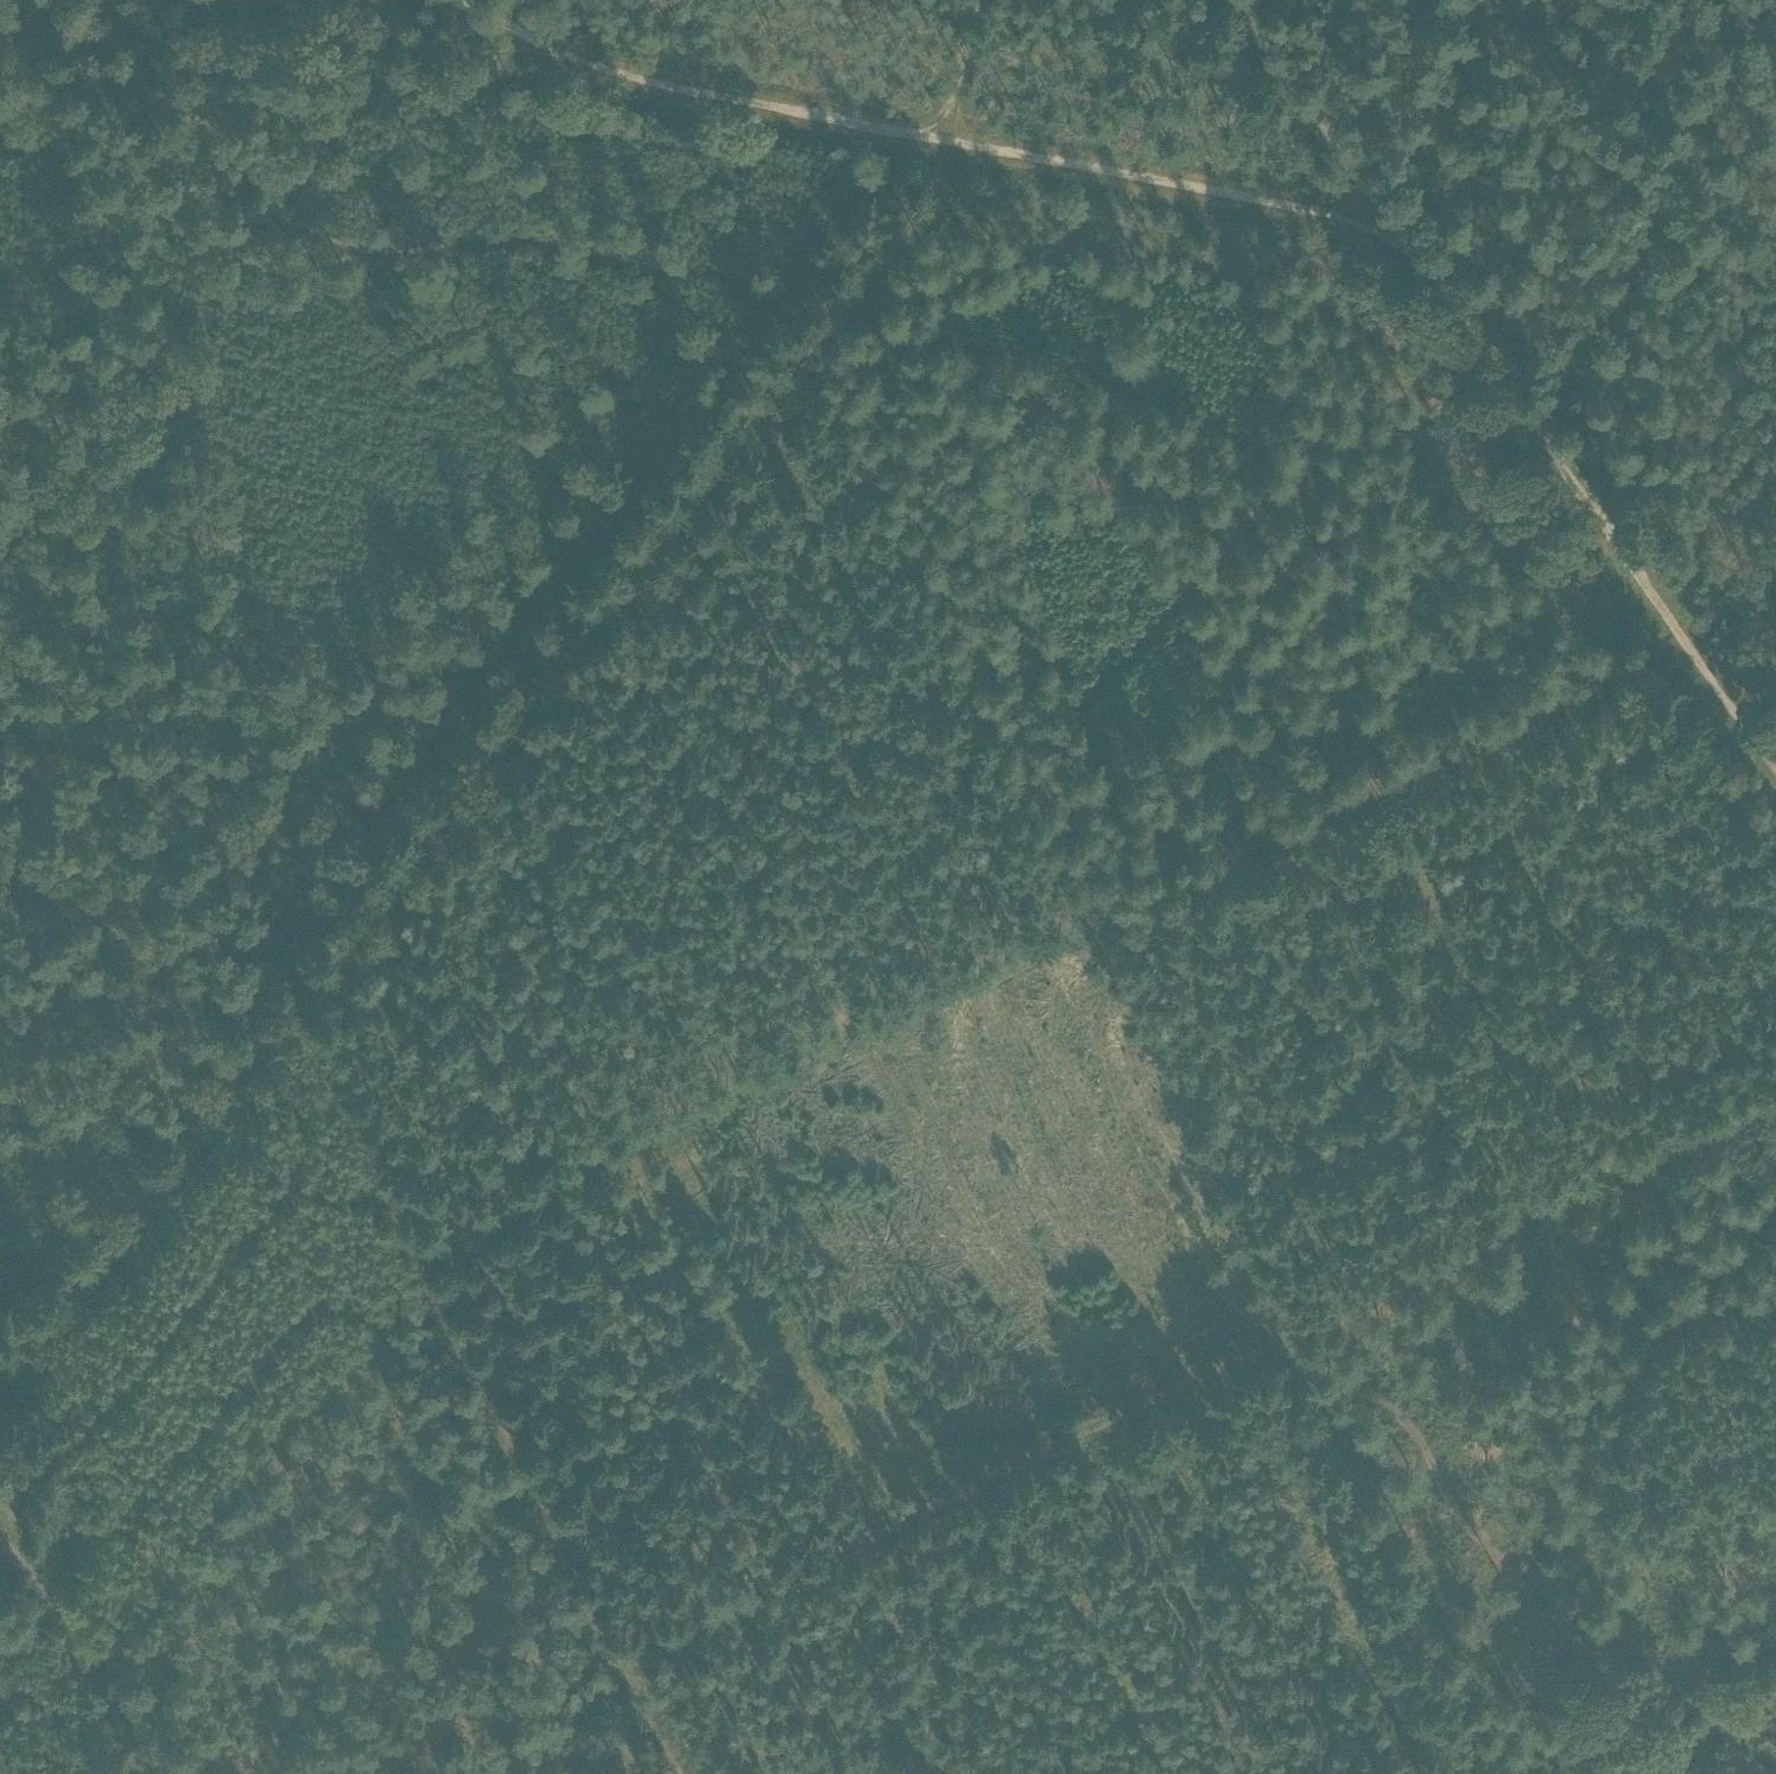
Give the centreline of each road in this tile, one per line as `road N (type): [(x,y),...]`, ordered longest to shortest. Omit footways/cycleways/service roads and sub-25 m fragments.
road 1 (track): [(1775,1094),(624,1660),(617,1646),(365,1773)]
road 2 (track): [(1649,600),(1520,673),(430,1227)]
road 3 (track): [(947,146),(899,242),(521,656),(407,819)]
road 4 (track): [(407,819),(0,1360)]
road 5 (track): [(1387,233),(1775,779)]
road 6 (track): [(457,0),(662,92),(947,146)]
road 7 (track): [(947,146),(1387,233)]
road 8 (track): [(0,733),(407,819)]
road 9 (track): [(1775,1623),(1471,1773)]
road 10 (track): [(0,1518),(17,1521),(71,1609),(144,1773)]
road 11 (track): [(1387,233),(1230,0)]
road 12 (track): [(624,1660),(680,1773)]

